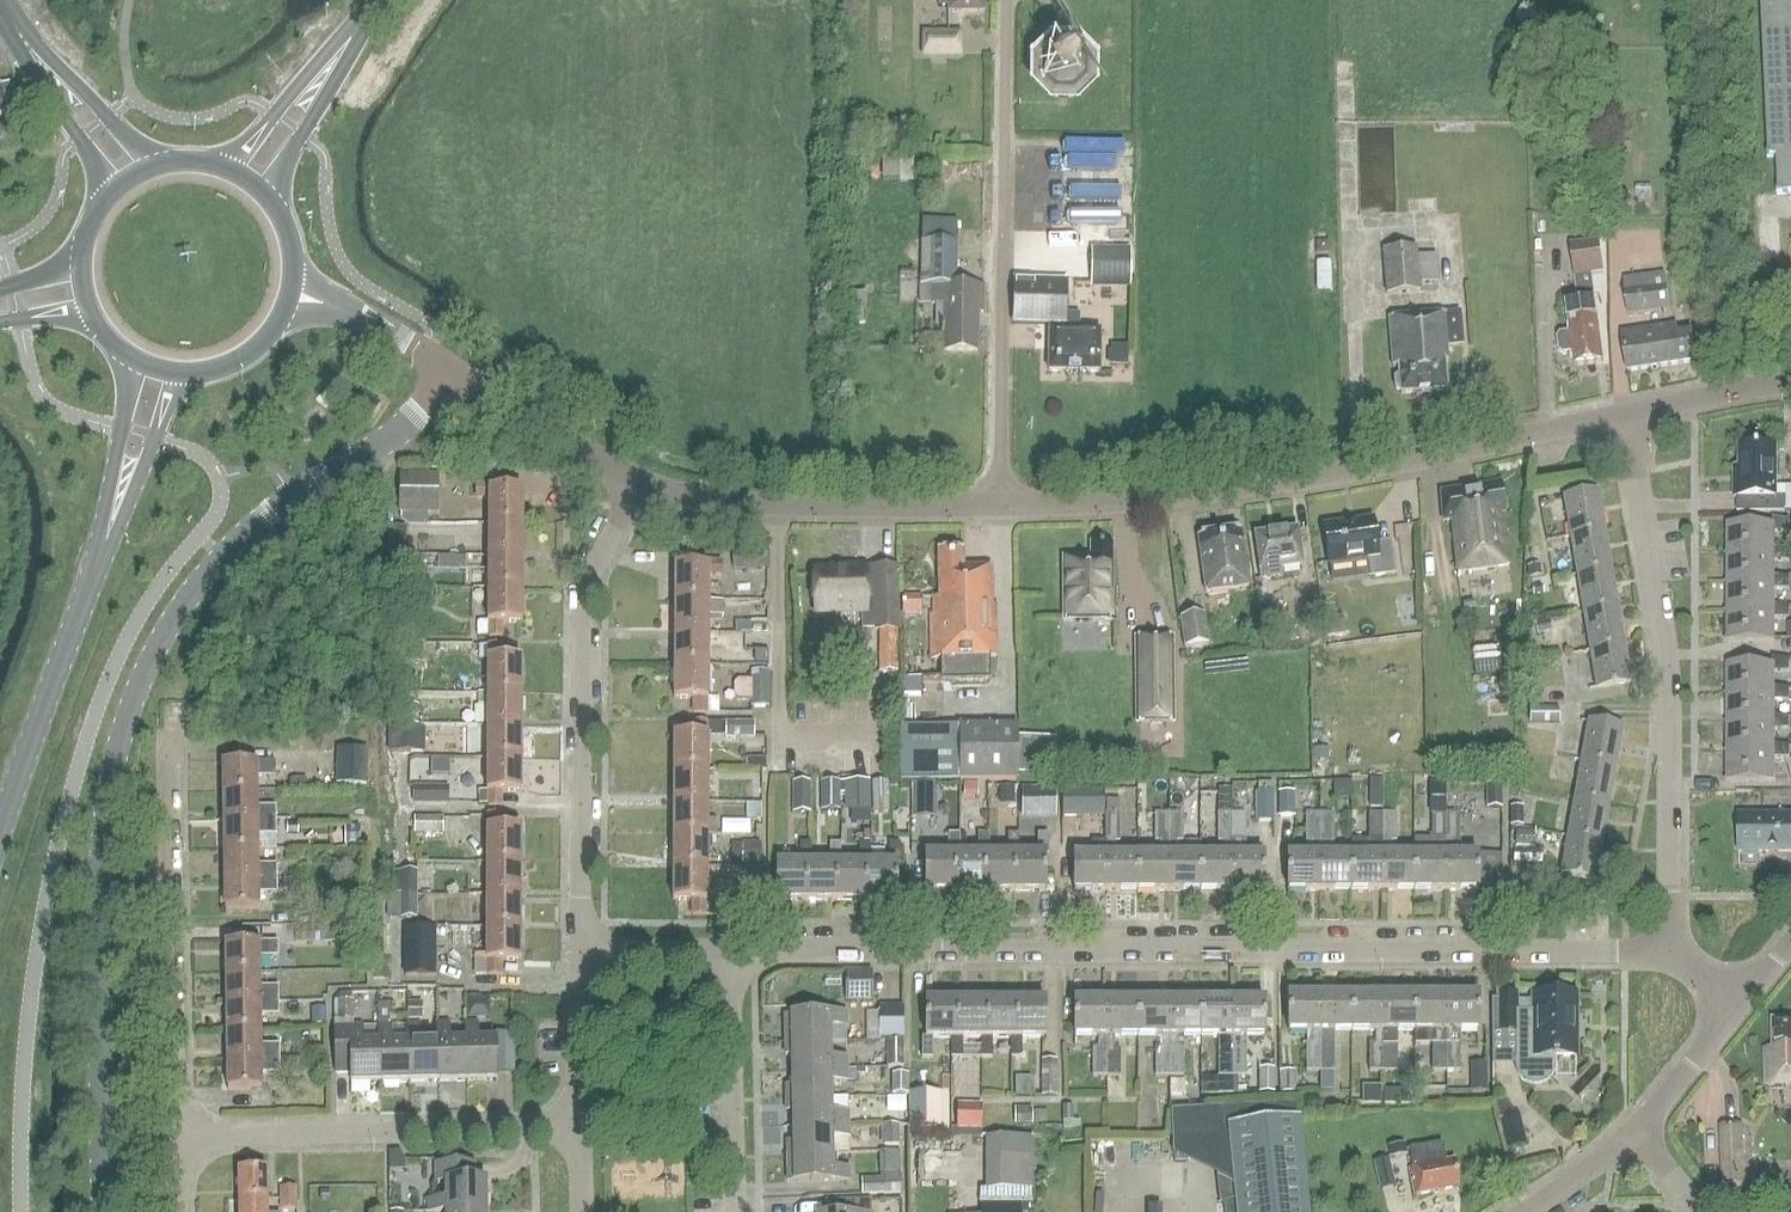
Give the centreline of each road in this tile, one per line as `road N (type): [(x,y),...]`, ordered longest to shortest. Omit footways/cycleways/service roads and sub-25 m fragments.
road 1 (unclassified): [(456,371),(396,432),(261,518),(193,589),(147,664),(114,764),(104,829),(104,1211)]
road 2 (residential): [(729,951),(1671,949)]
road 3 (unclassified): [(1625,414),(1202,492),(998,504)]
road 4 (residential): [(1671,949),(1667,671),(1625,414)]
road 5 (unclassified): [(998,504),(1008,0)]
road 6 (tertiary): [(0,833),(161,370)]
road 7 (residential): [(581,950),(581,613),(587,581),(639,482)]
road 8 (residential): [(192,1136),(174,1083),(169,755),(176,708)]
road 9 (residential): [(192,1136),(580,1129)]
road 10 (unclassified): [(998,504),(723,503),(639,482)]
road 11 (residential): [(733,1211),(729,951)]
road 12 (unclassified): [(131,174),(0,2)]
road 13 (unclassified): [(639,482),(456,371)]
road 14 (unclassified): [(456,371),(395,334),(292,295)]
road 15 (residential): [(580,1129),(581,950)]
road 16 (unclassified): [(1638,1136),(1743,1002)]
road 17 (unclassified): [(1790,380),(1625,414)]
road 18 (tertiary): [(161,370),(227,367),(278,325),(292,295)]
road 19 (tertiary): [(383,0),(290,126)]
road 20 (residential): [(581,950),(729,951)]
road 21 (unclassified): [(1517,1211),(1638,1136)]
road 22 (tertiary): [(292,295),(296,269),(285,218),(251,178)]
road 23 (tertiary): [(131,174),(89,223),(82,288)]
road 24 (tertiary): [(251,178),(192,158),(131,174)]

